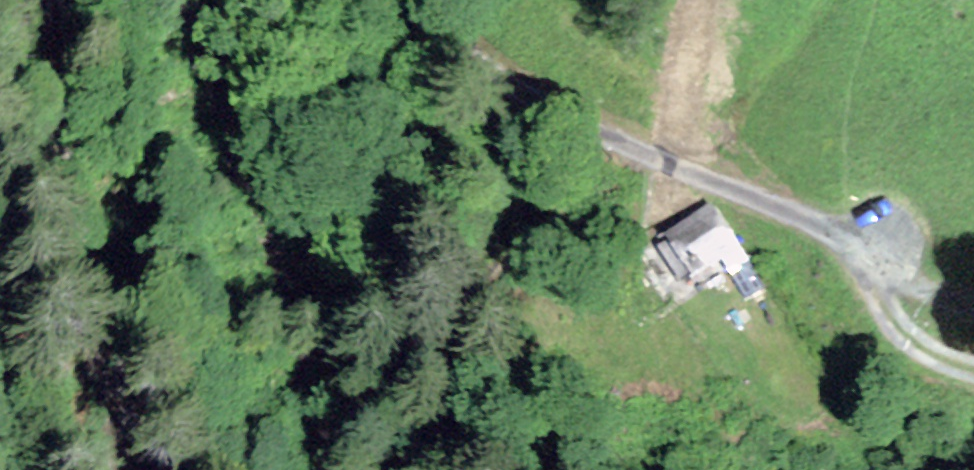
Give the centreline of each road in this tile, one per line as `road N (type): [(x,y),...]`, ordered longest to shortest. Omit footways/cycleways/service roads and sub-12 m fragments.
road 1 (track): [(392,0),(496,83),(632,155),(813,225),(858,262),(868,281)]
road 2 (track): [(108,469),(68,173),(54,0)]
road 3 (track): [(868,281),(879,305),(936,354),(973,368)]

